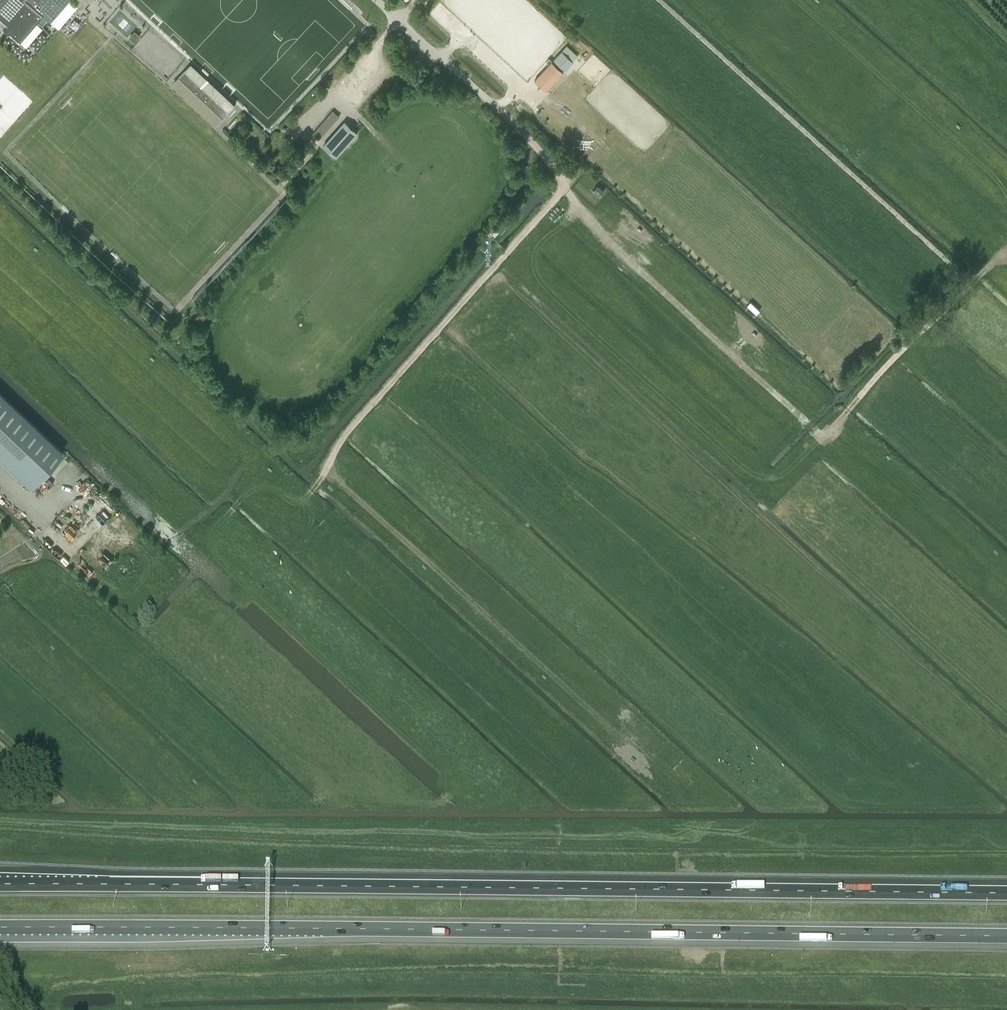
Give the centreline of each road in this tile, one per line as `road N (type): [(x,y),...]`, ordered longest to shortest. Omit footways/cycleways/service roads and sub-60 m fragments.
road 1 (motorway): [(1006,893),(0,884)]
road 2 (motorway): [(0,927),(1006,936)]
road 3 (track): [(849,400),(966,282),(662,0)]
road 4 (track): [(398,19),(564,169),(566,185),(349,431)]

